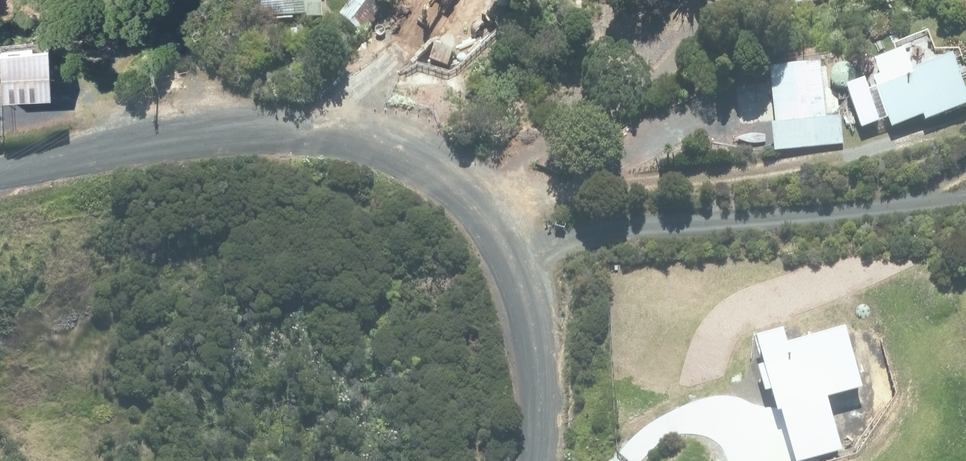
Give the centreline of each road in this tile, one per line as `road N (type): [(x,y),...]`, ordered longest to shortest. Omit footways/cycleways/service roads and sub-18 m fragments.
road 1 (unclassified): [(0,171),(137,144),(294,134),(398,157),(445,181),(486,221),(528,309),(542,410),(537,460)]

